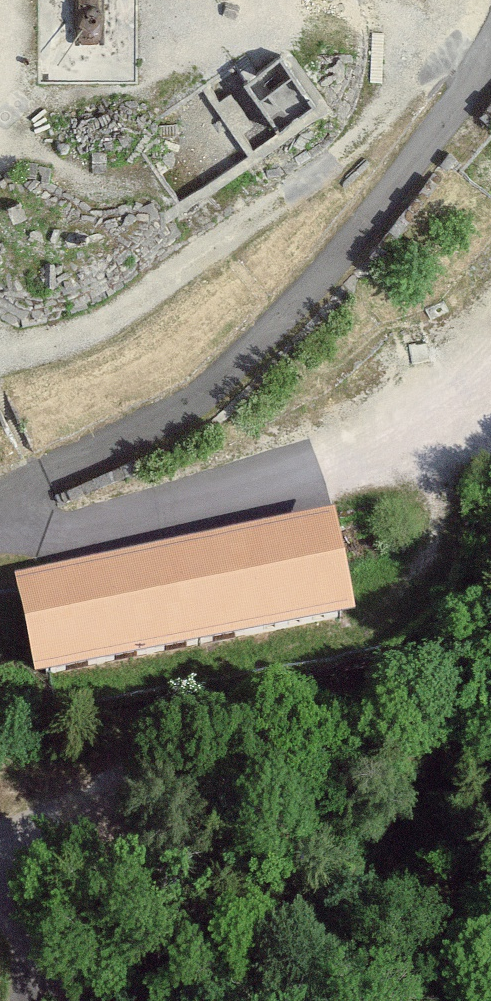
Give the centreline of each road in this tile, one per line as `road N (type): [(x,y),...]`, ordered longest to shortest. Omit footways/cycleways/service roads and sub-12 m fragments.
road 1 (track): [(490,393),(440,431),(38,536)]
road 2 (track): [(366,686),(0,840)]
road 3 (track): [(194,0),(207,41),(368,27),(416,68)]
road 4 (track): [(0,889),(75,1000)]

